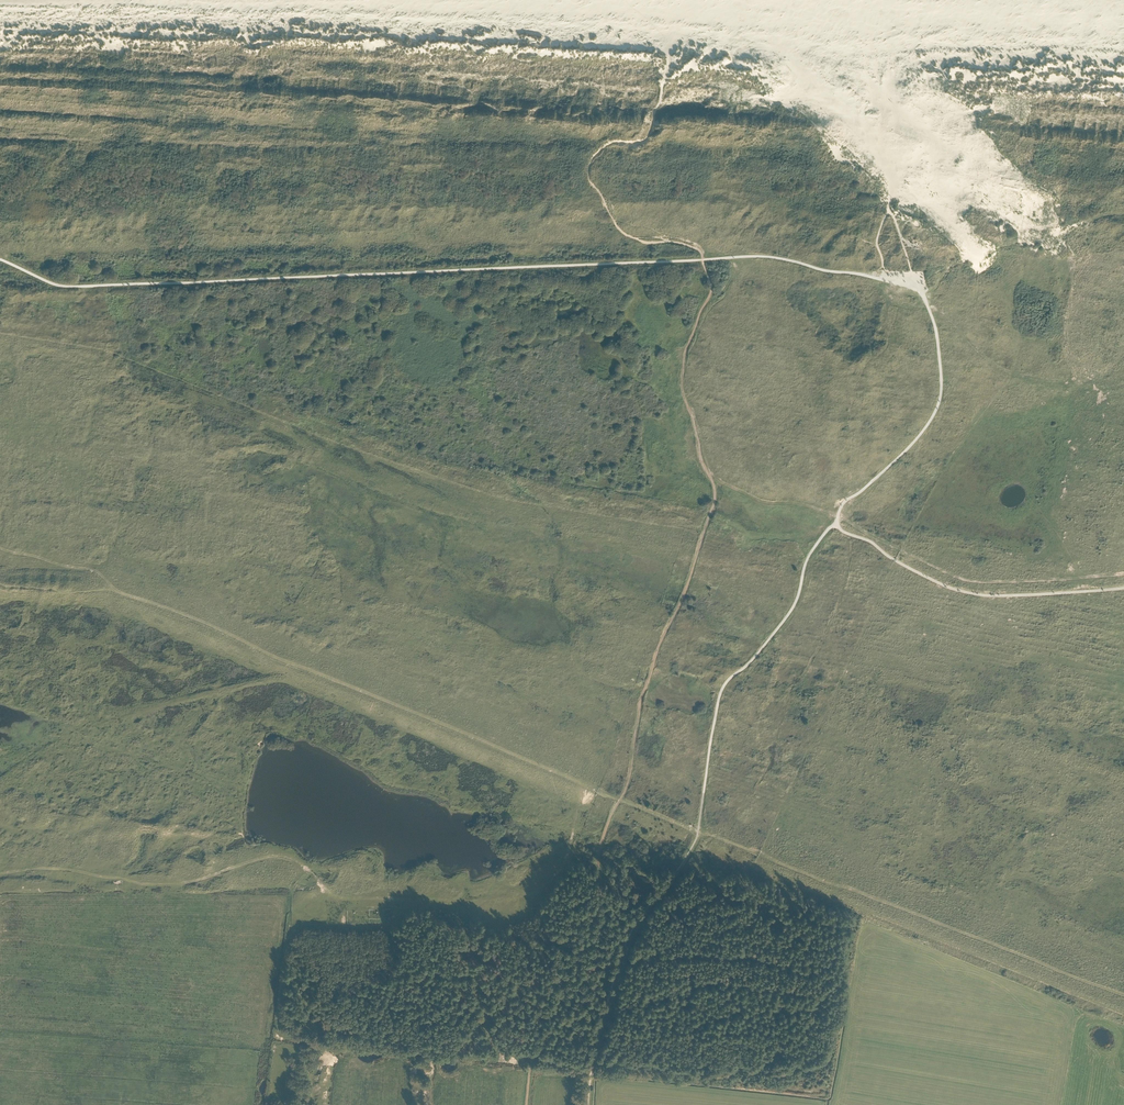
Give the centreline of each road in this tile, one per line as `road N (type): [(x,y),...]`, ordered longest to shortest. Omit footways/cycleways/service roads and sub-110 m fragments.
road 1 (track): [(883,276),(876,241),(889,207),(886,119)]

